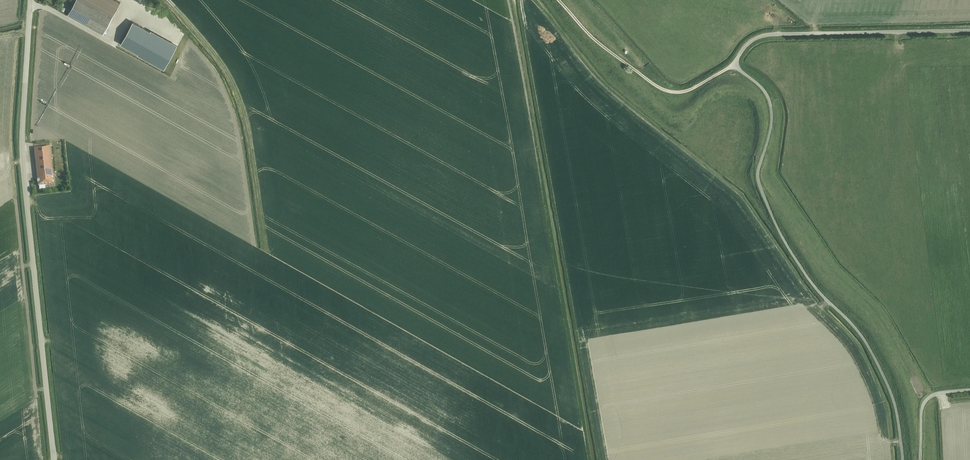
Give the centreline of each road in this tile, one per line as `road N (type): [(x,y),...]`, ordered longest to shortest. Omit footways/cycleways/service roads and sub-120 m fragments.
road 1 (unclassified): [(903,459),(895,411),(868,349),(792,254),(759,184),(771,108),(734,66),(758,36),(969,30)]
road 2 (unclassified): [(55,459),(23,171),(31,0)]
road 3 (track): [(265,243),(233,78),(168,0)]
road 4 (track): [(554,0),(603,50),(670,96),(734,66)]

